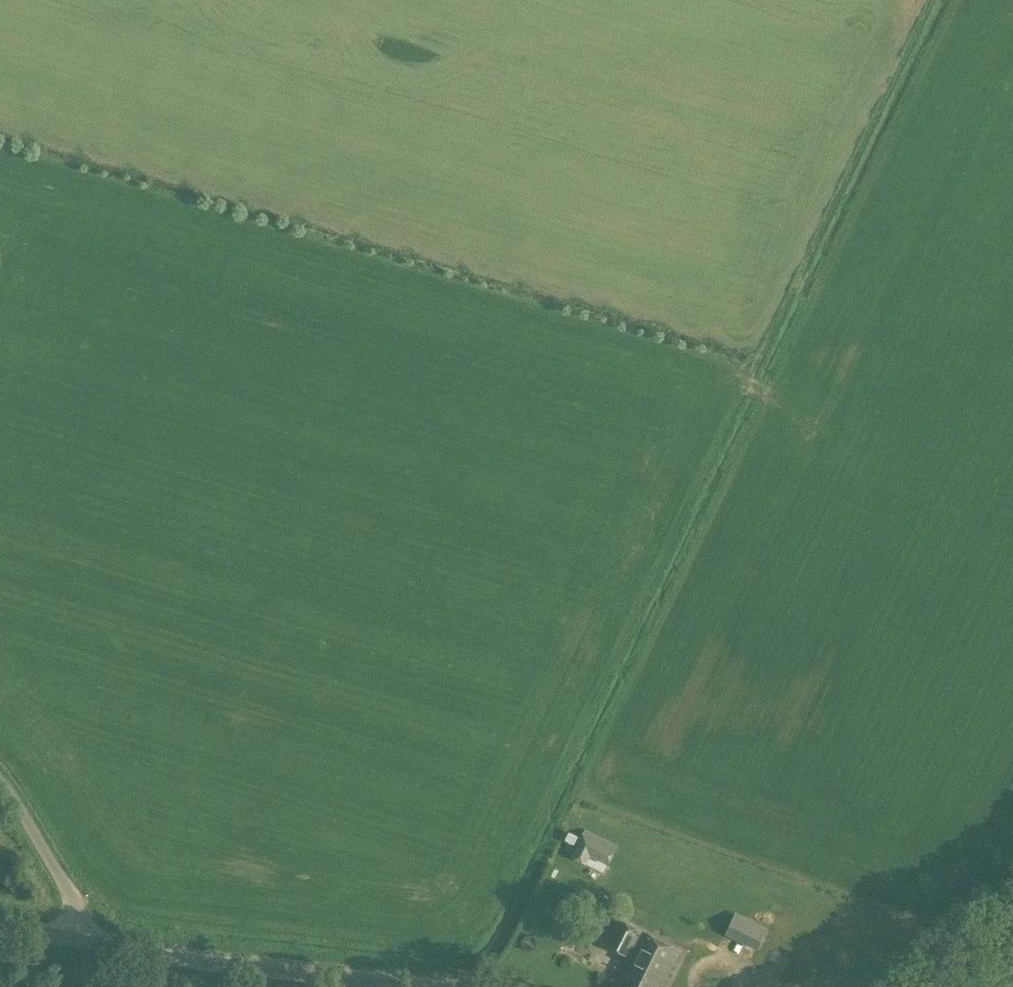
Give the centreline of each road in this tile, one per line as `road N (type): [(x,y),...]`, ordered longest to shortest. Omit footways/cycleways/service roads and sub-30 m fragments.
road 1 (unclassified): [(0,923),(165,959),(427,986)]

